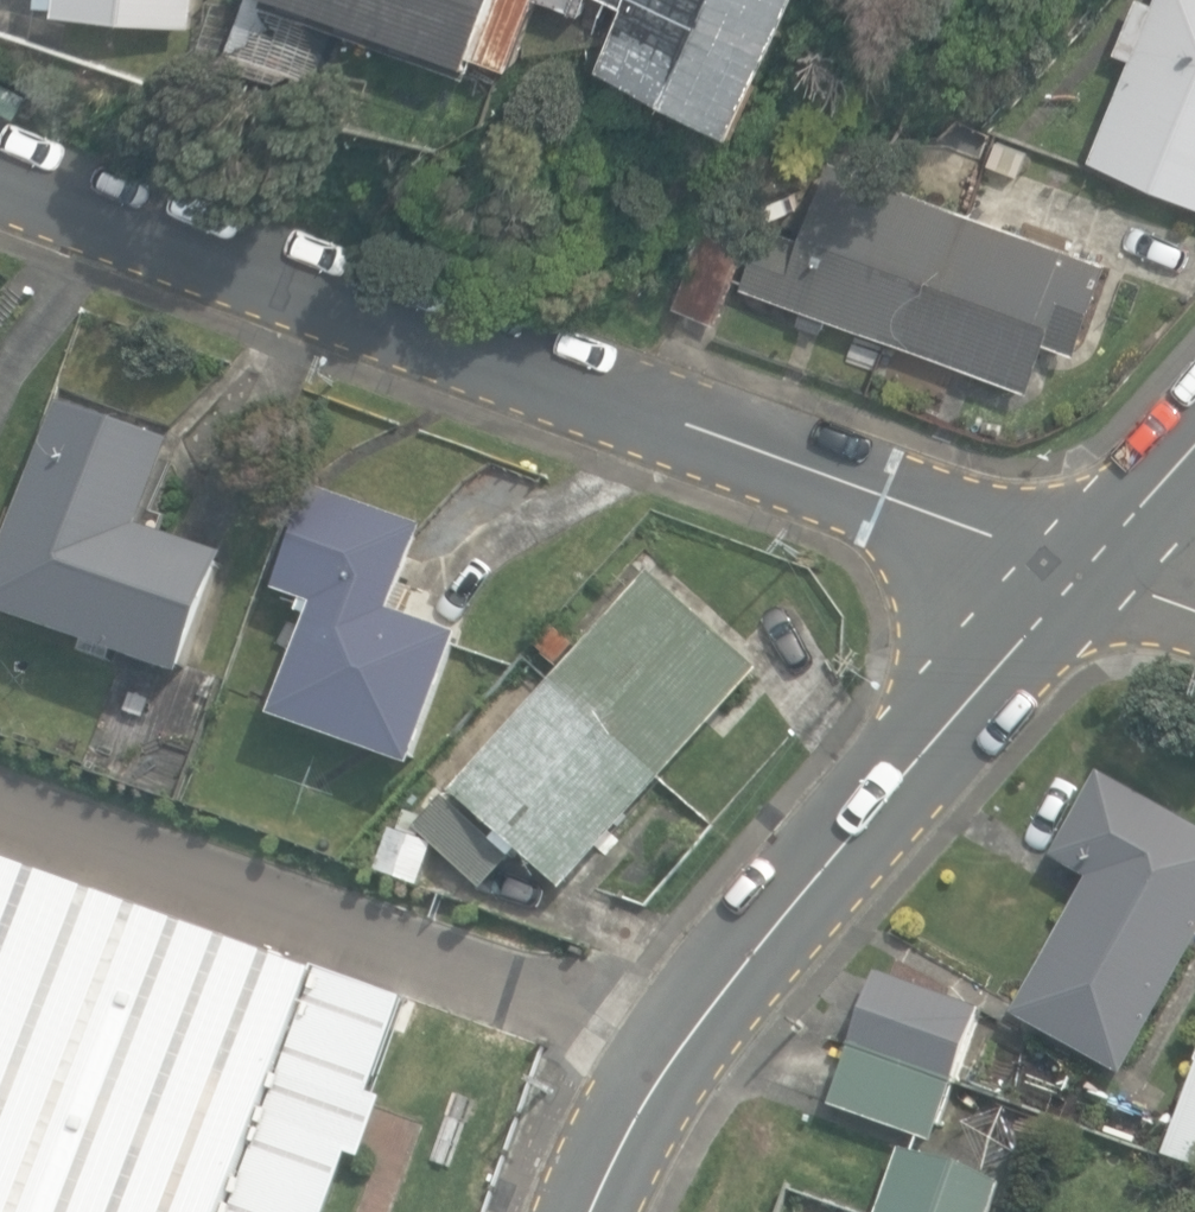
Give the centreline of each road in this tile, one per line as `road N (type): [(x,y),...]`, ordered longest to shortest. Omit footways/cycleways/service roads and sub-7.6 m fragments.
road 1 (residential): [(1084,570),(0,173)]
road 2 (tertiary): [(593,1211),(626,1137),(727,989),(1084,570)]
road 3 (tertiary): [(1084,570),(1194,448)]

